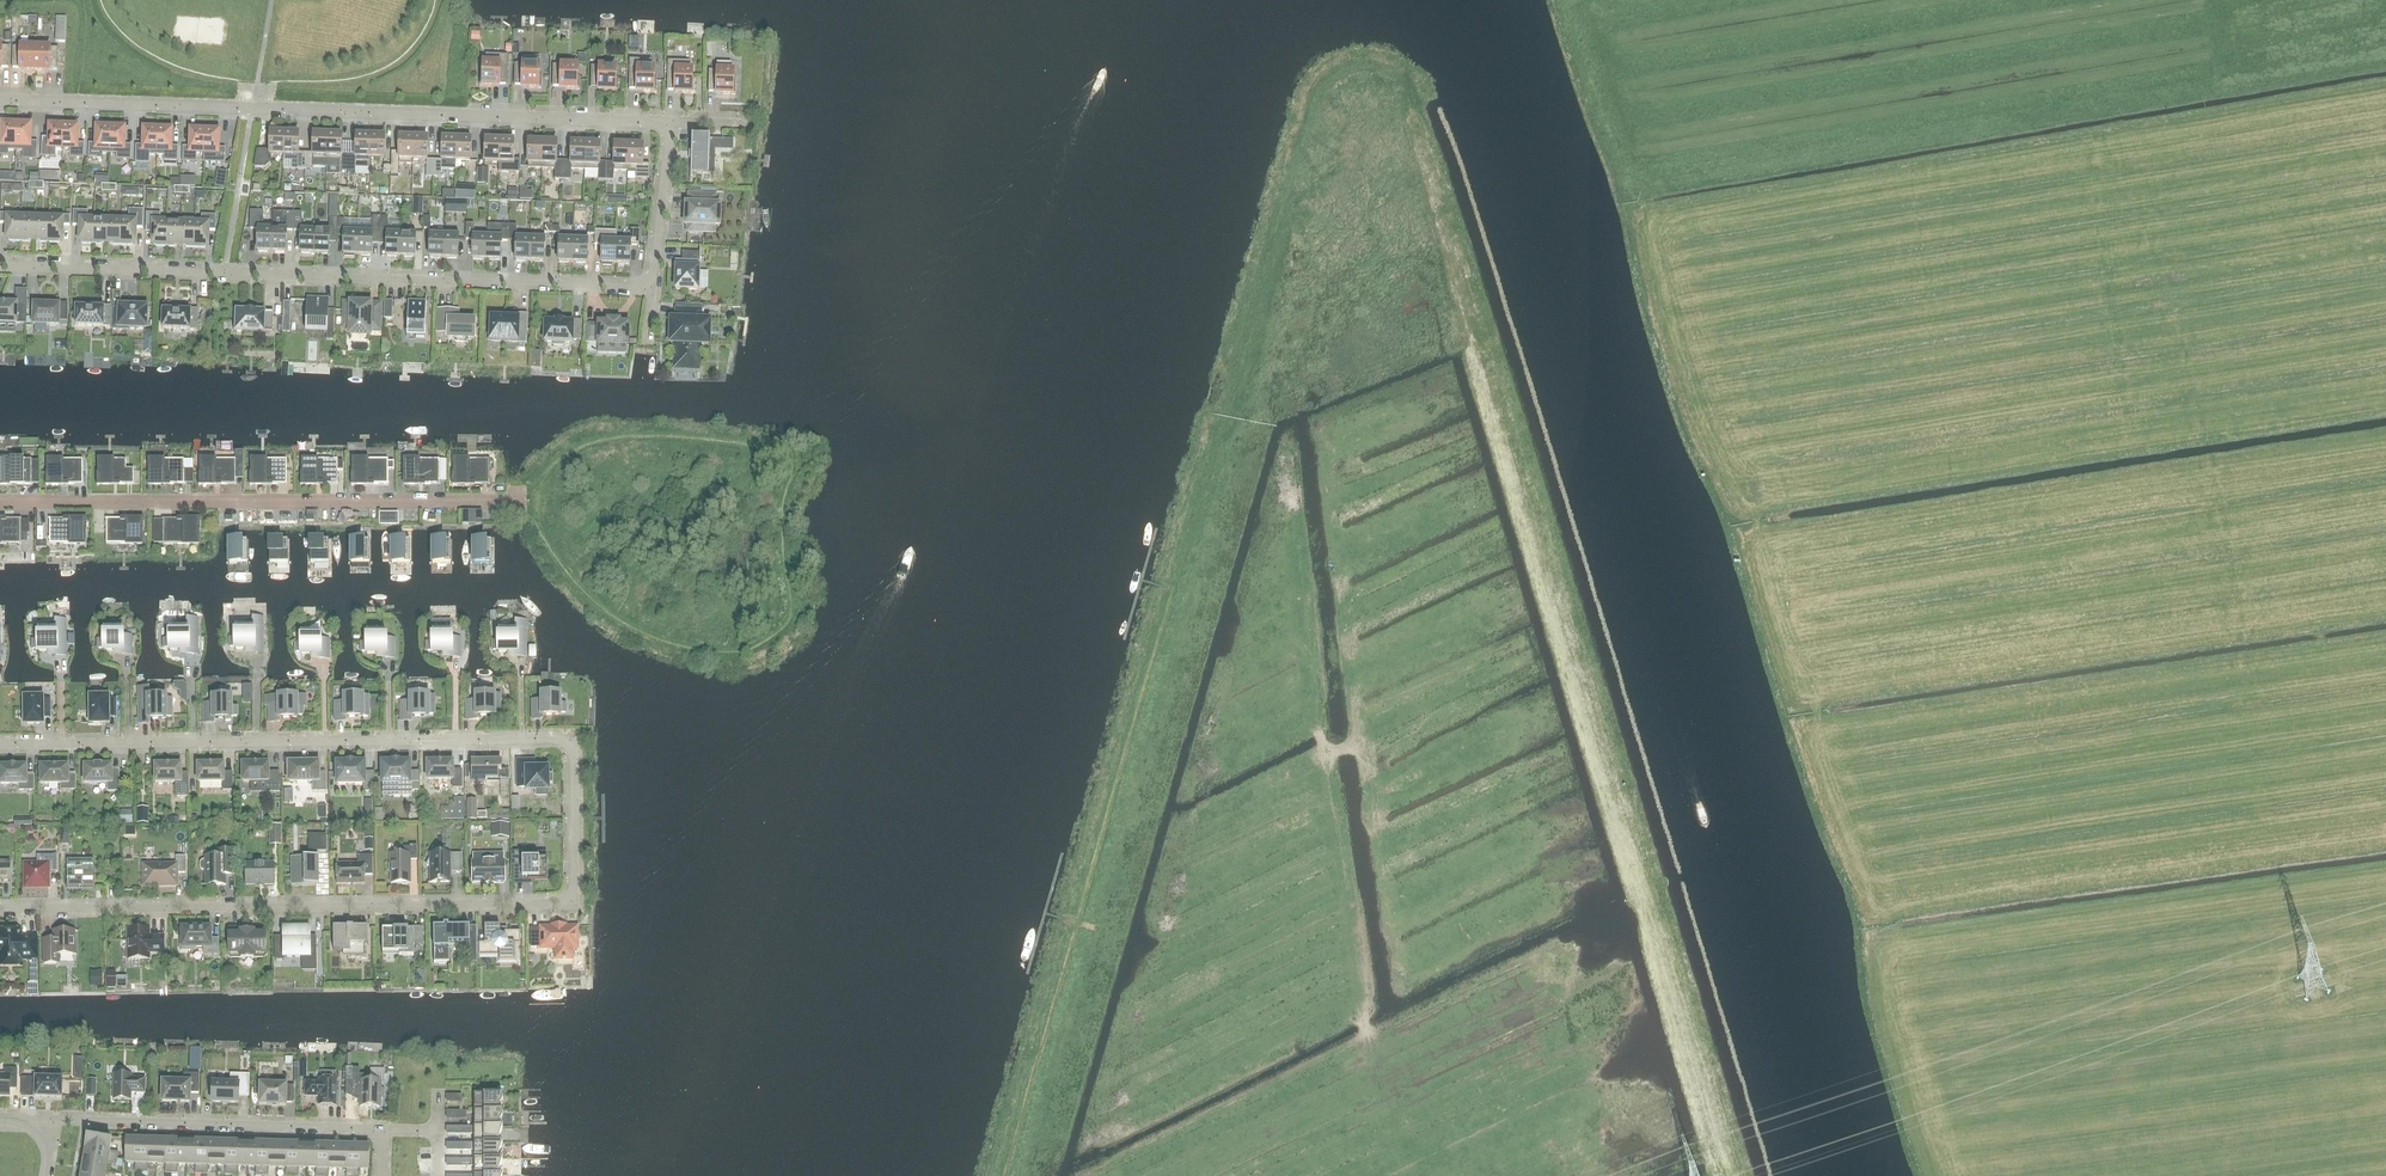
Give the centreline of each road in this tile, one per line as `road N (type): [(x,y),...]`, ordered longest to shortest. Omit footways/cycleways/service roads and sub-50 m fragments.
road 1 (residential): [(0,744),(572,738),(574,903),(0,909)]
road 2 (residential): [(671,122),(0,99)]
road 3 (residential): [(651,286),(0,264)]
road 4 (residential): [(0,504),(518,504)]
road 5 (residential): [(55,1122),(382,1131)]
road 6 (residential): [(671,122),(651,286)]

